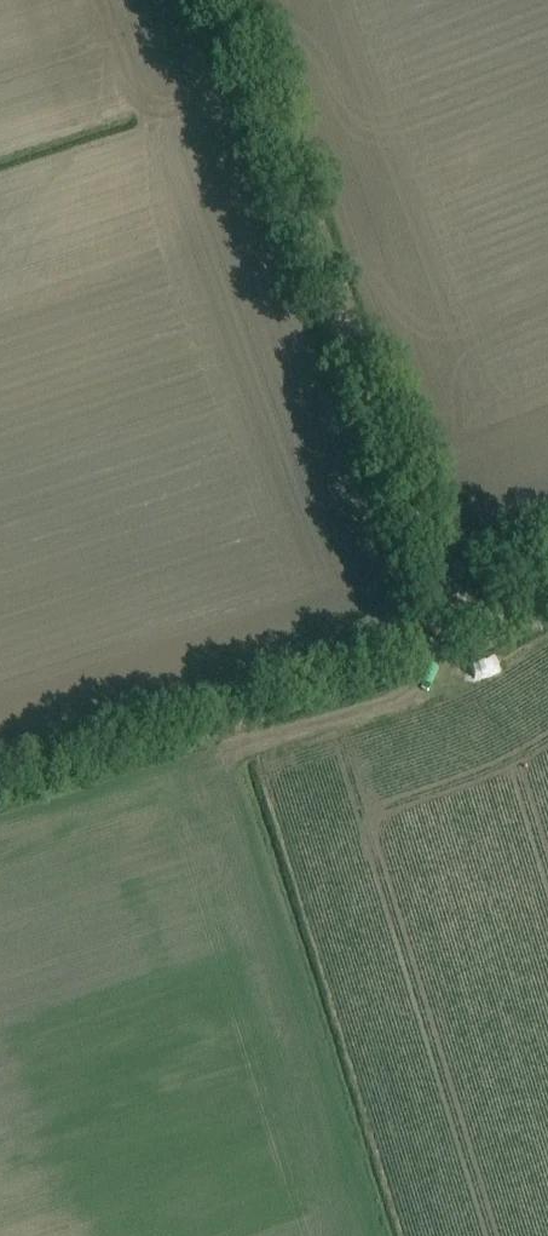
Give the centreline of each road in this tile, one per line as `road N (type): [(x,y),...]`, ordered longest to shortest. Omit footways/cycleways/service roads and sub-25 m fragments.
road 1 (track): [(547,602),(497,619),(445,610),(221,0)]

